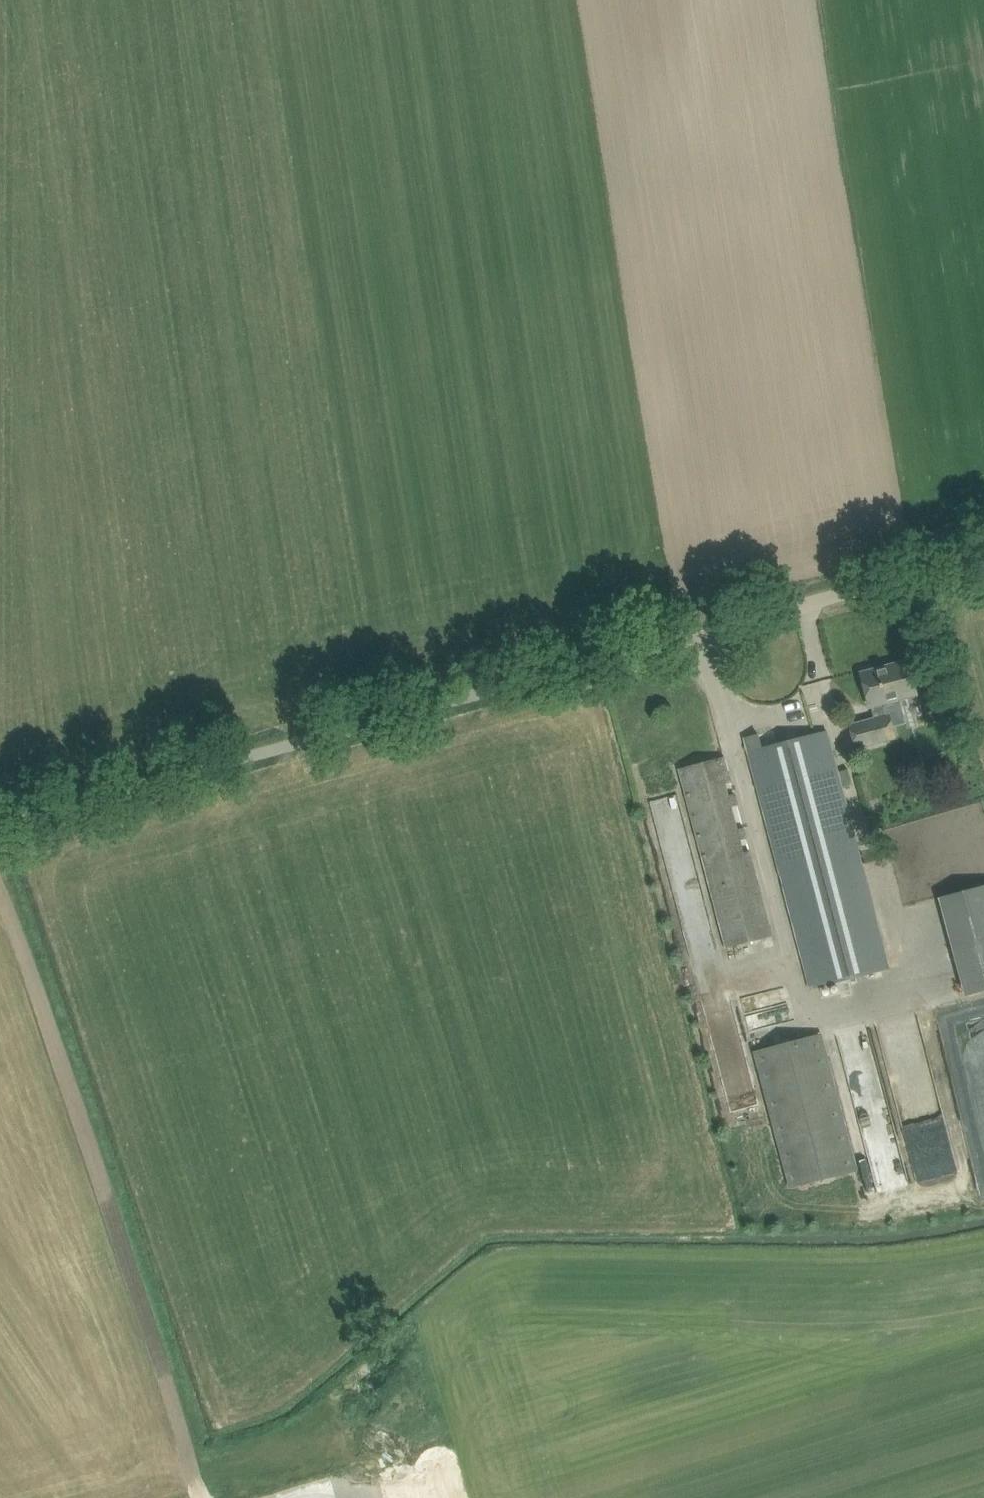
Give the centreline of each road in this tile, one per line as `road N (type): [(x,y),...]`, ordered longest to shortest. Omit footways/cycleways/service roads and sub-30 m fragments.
road 1 (unclassified): [(0,833),(983,556)]

